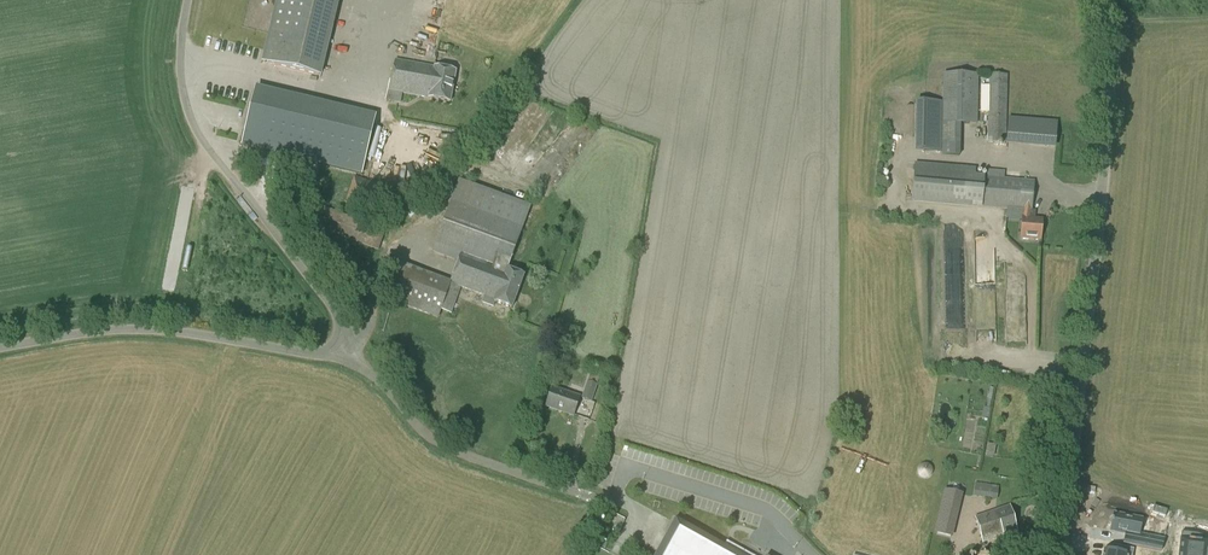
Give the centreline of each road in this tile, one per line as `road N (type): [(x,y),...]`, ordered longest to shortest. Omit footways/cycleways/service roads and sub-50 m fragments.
road 1 (unclassified): [(1060,554),(1104,168),(1106,0)]
road 2 (unclassified): [(343,361),(339,317),(192,121),(180,58),(188,0)]
road 3 (unclassified): [(0,347),(151,328),(343,361)]
road 4 (unclassified): [(343,361),(372,376),(450,450),(578,493)]
road 5 (residential): [(812,554),(767,512),(634,468),(607,500),(589,497)]

